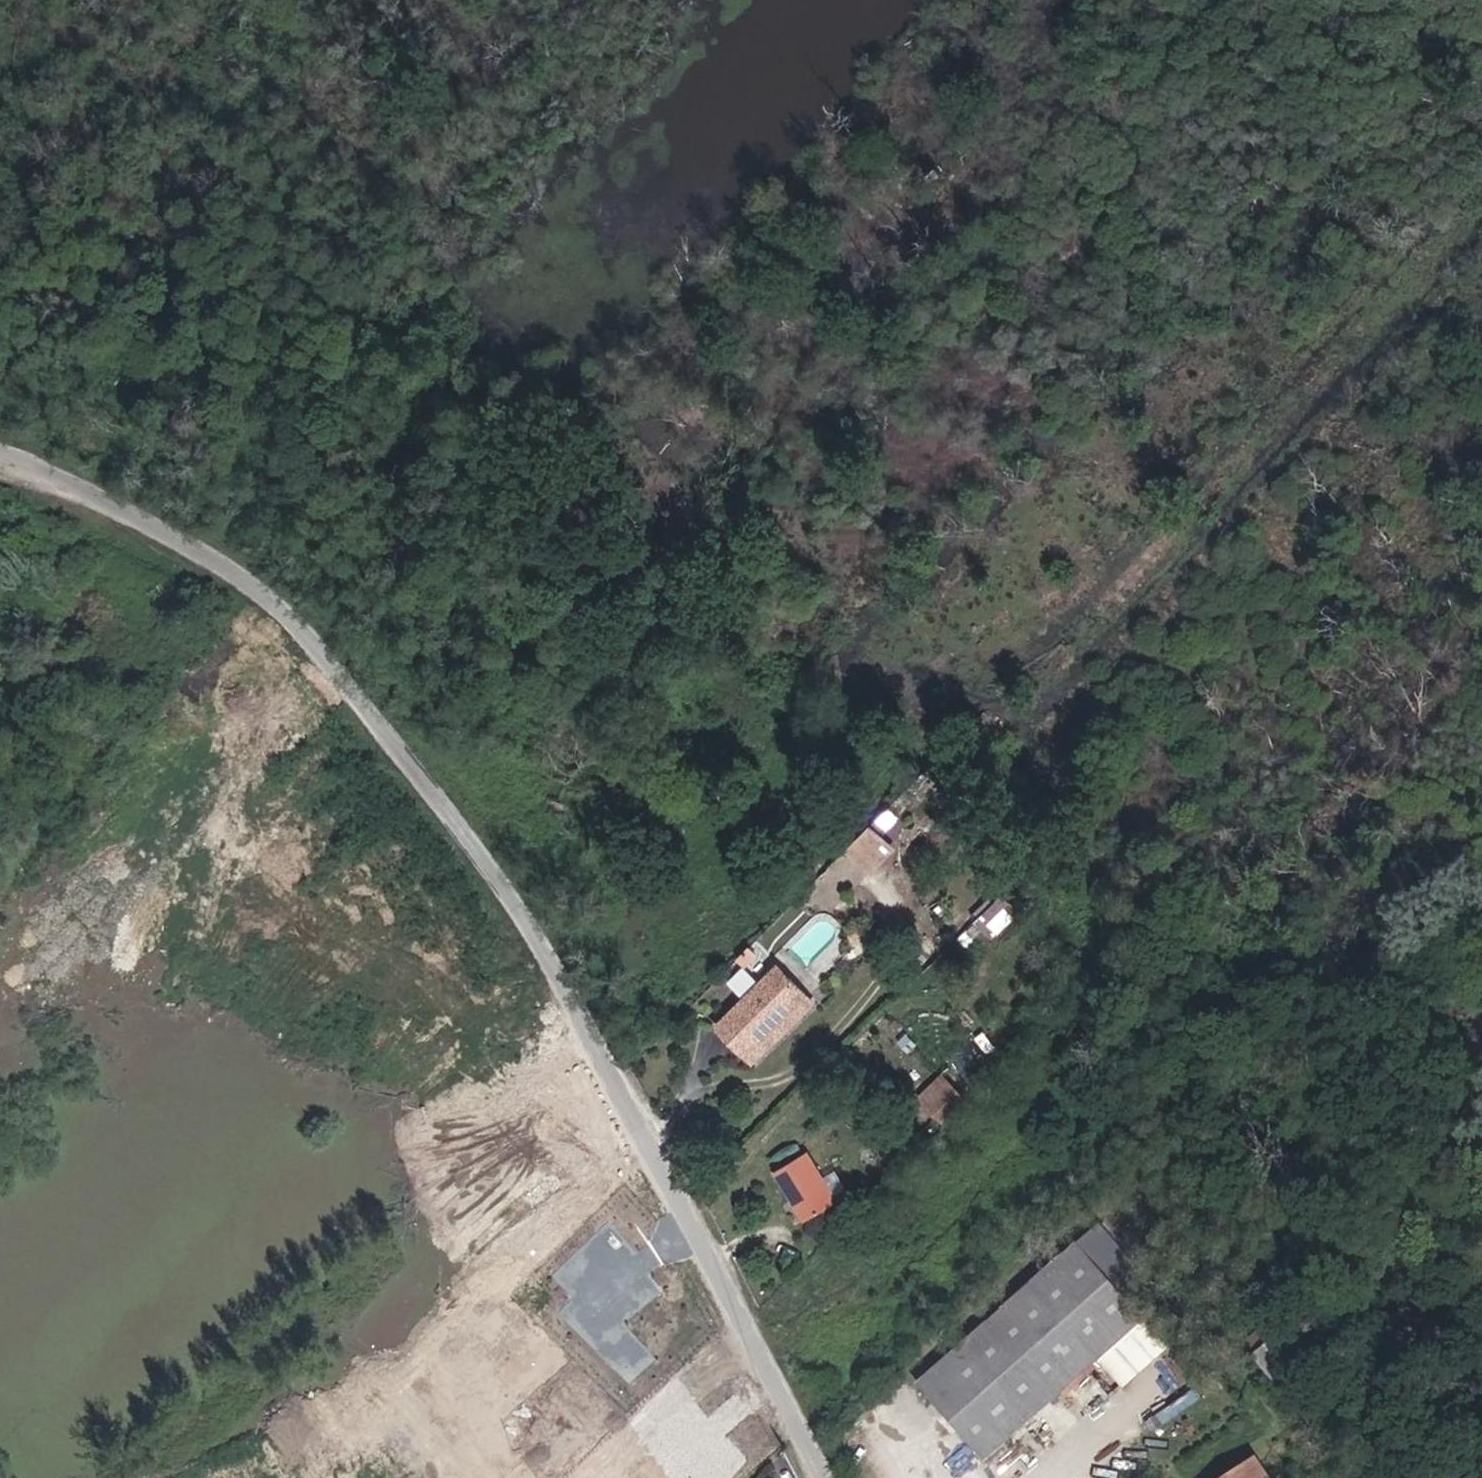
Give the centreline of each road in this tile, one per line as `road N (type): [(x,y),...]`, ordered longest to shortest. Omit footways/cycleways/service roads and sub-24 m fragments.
road 1 (residential): [(827,1477),(600,1049),(466,824),(305,629),(209,561),(0,449)]

